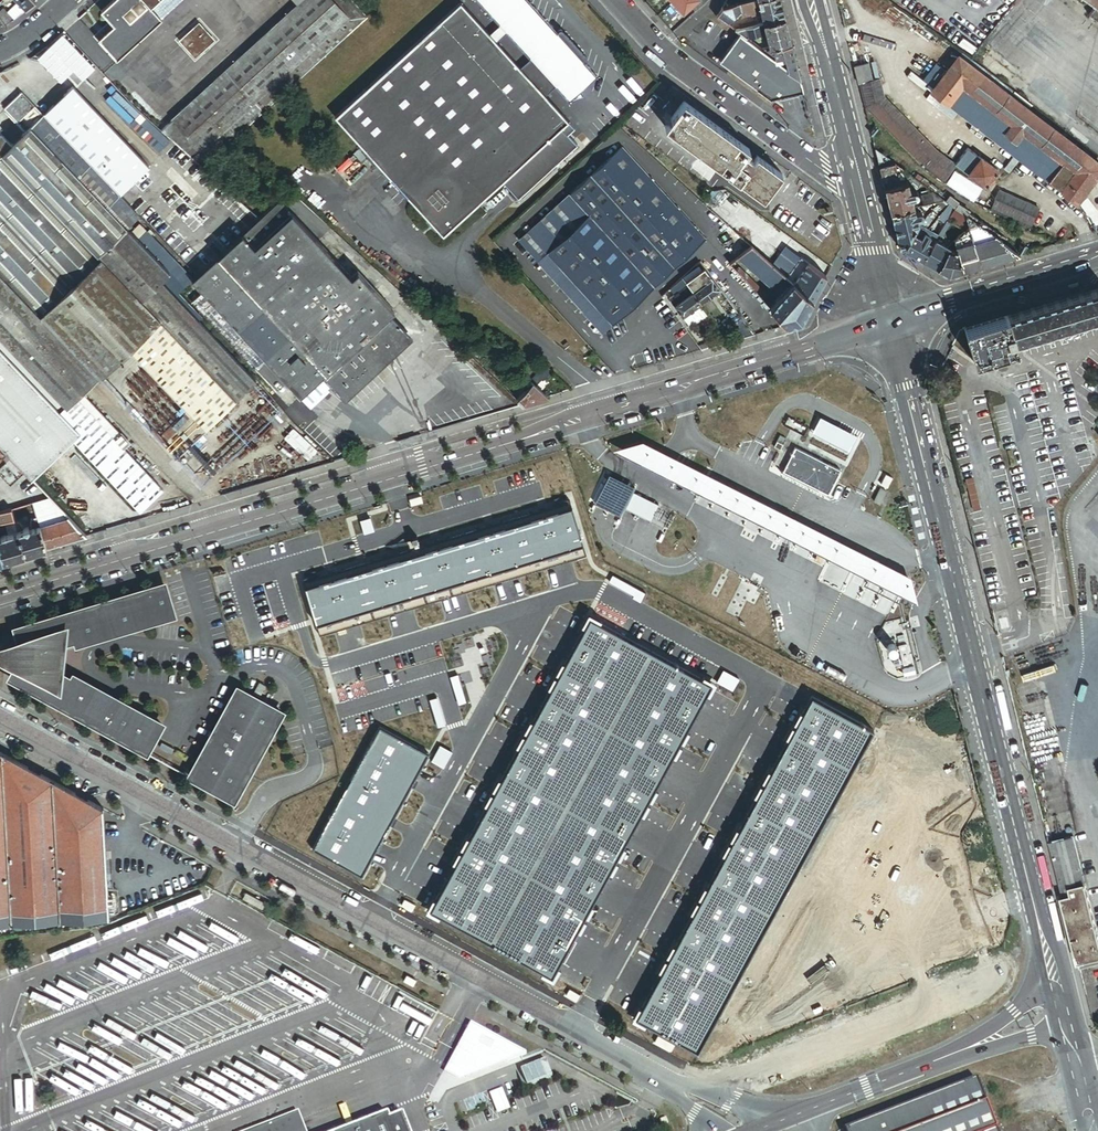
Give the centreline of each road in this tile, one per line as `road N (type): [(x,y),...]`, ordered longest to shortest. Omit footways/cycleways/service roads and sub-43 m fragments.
road 1 (secondary): [(0,595),(892,323)]
road 2 (unclassified): [(0,715),(675,1087)]
road 3 (tertiary): [(892,323),(1054,981)]
road 4 (residential): [(862,188),(839,181),(677,58),(625,0)]
road 5 (unclassified): [(762,1130),(971,1048)]
road 6 (secondary): [(1097,256),(892,323)]
road 7 (tertiary): [(813,0),(862,188)]
road 8 (tertiary): [(862,188),(892,323)]

